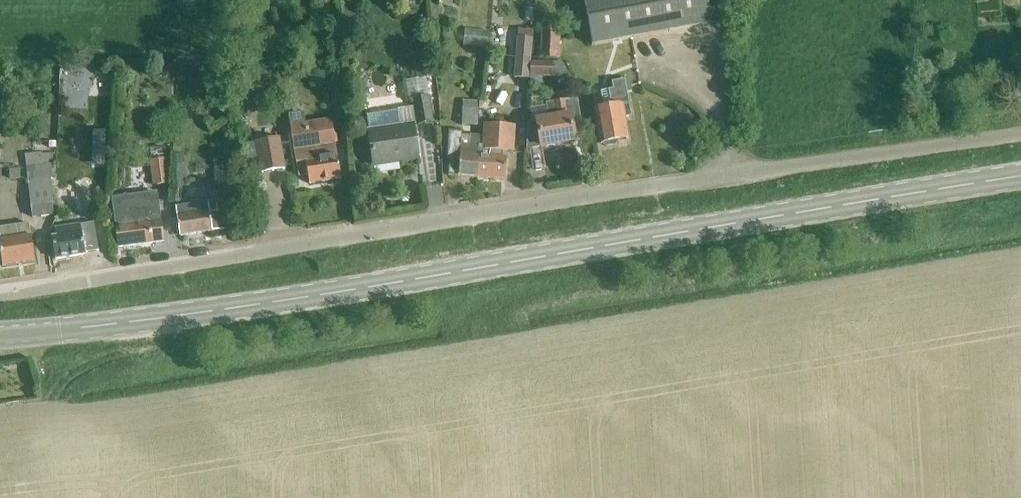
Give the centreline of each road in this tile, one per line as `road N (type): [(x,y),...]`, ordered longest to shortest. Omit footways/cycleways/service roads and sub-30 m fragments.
road 1 (secondary): [(0,336),(206,313),(1020,178)]
road 2 (residential): [(0,294),(1020,135)]

